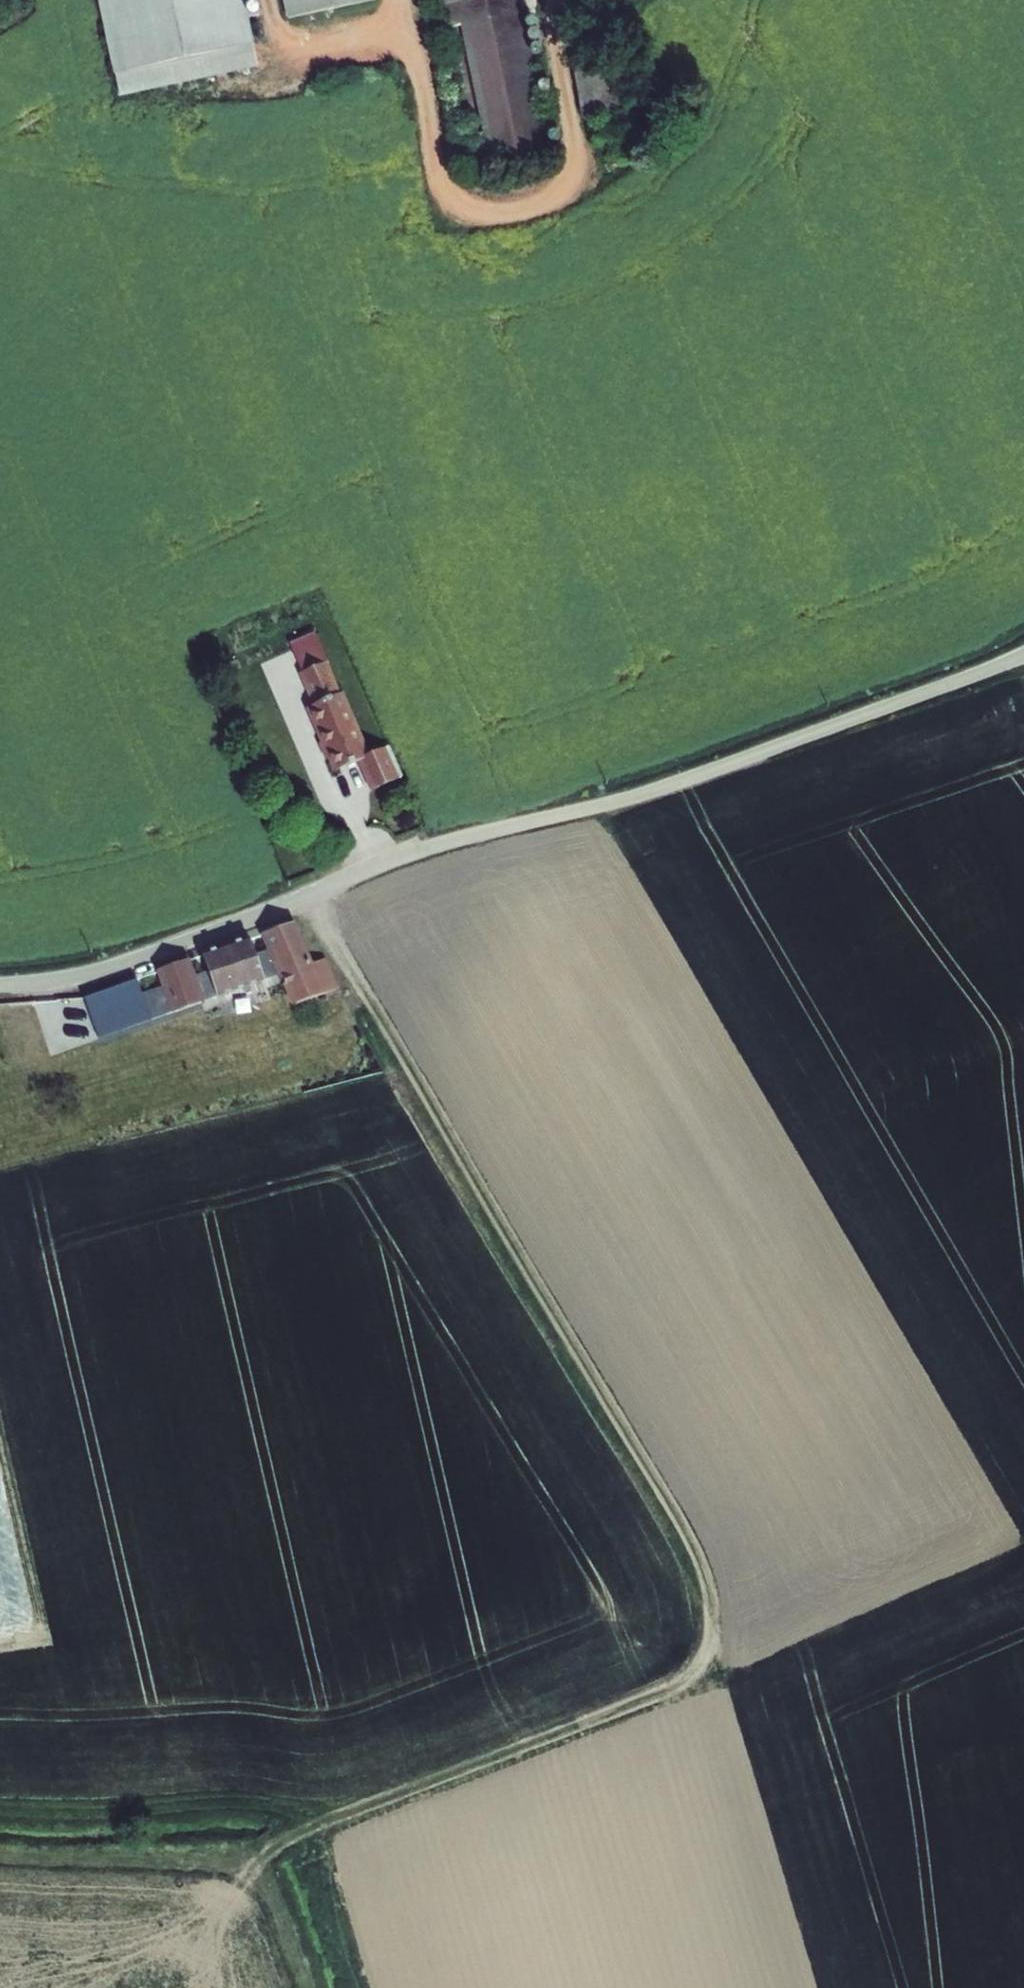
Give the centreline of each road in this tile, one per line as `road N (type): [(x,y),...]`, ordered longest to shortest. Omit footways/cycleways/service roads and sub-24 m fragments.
road 1 (unclassified): [(1023,654),(645,793),(428,846),(111,965),(0,983)]

